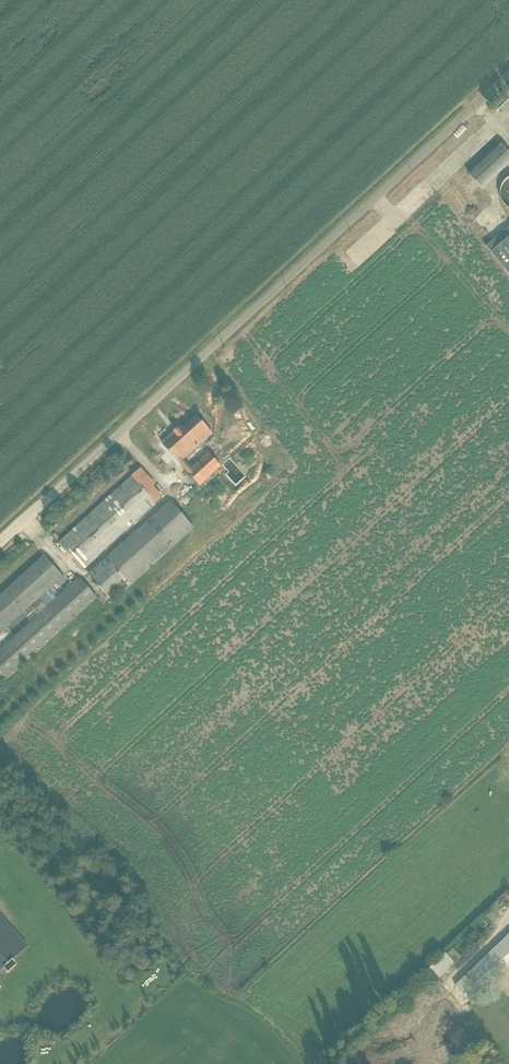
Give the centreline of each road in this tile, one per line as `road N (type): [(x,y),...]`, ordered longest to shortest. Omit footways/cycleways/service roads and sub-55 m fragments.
road 1 (unclassified): [(29,520),(508,75)]

